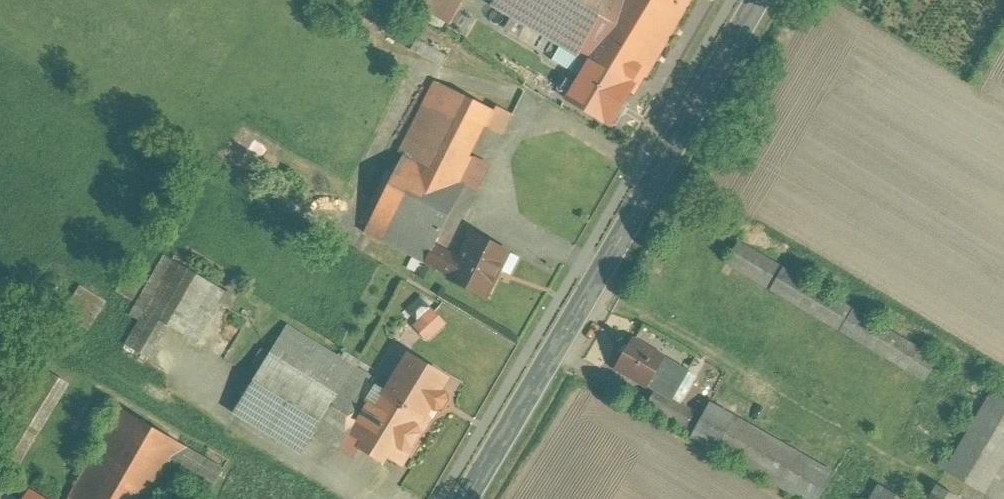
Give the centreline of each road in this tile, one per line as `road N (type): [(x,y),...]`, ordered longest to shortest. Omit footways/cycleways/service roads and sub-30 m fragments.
road 1 (tertiary): [(463,498),(754,0)]

